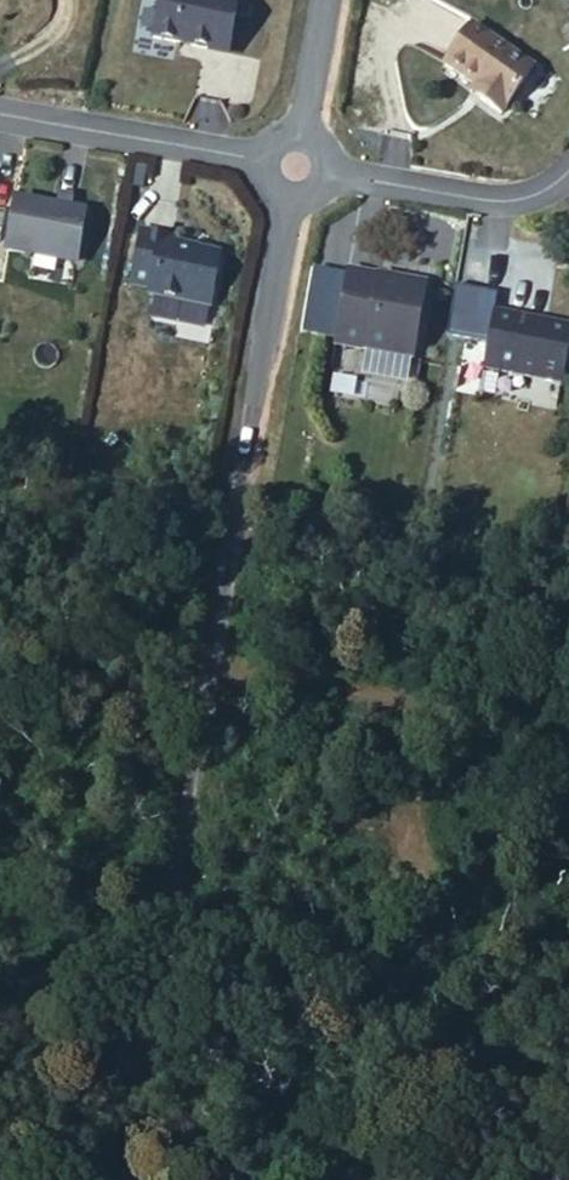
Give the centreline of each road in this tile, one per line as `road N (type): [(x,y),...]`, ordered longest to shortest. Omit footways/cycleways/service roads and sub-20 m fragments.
road 1 (unclassified): [(290,165),(128,1179)]
road 2 (track): [(568,713),(468,722),(364,703),(129,615),(0,596)]
road 3 (residential): [(0,115),(290,165)]
road 4 (residential): [(290,165),(390,186),(525,199),(568,172)]
road 5 (residential): [(326,0),(290,165)]

